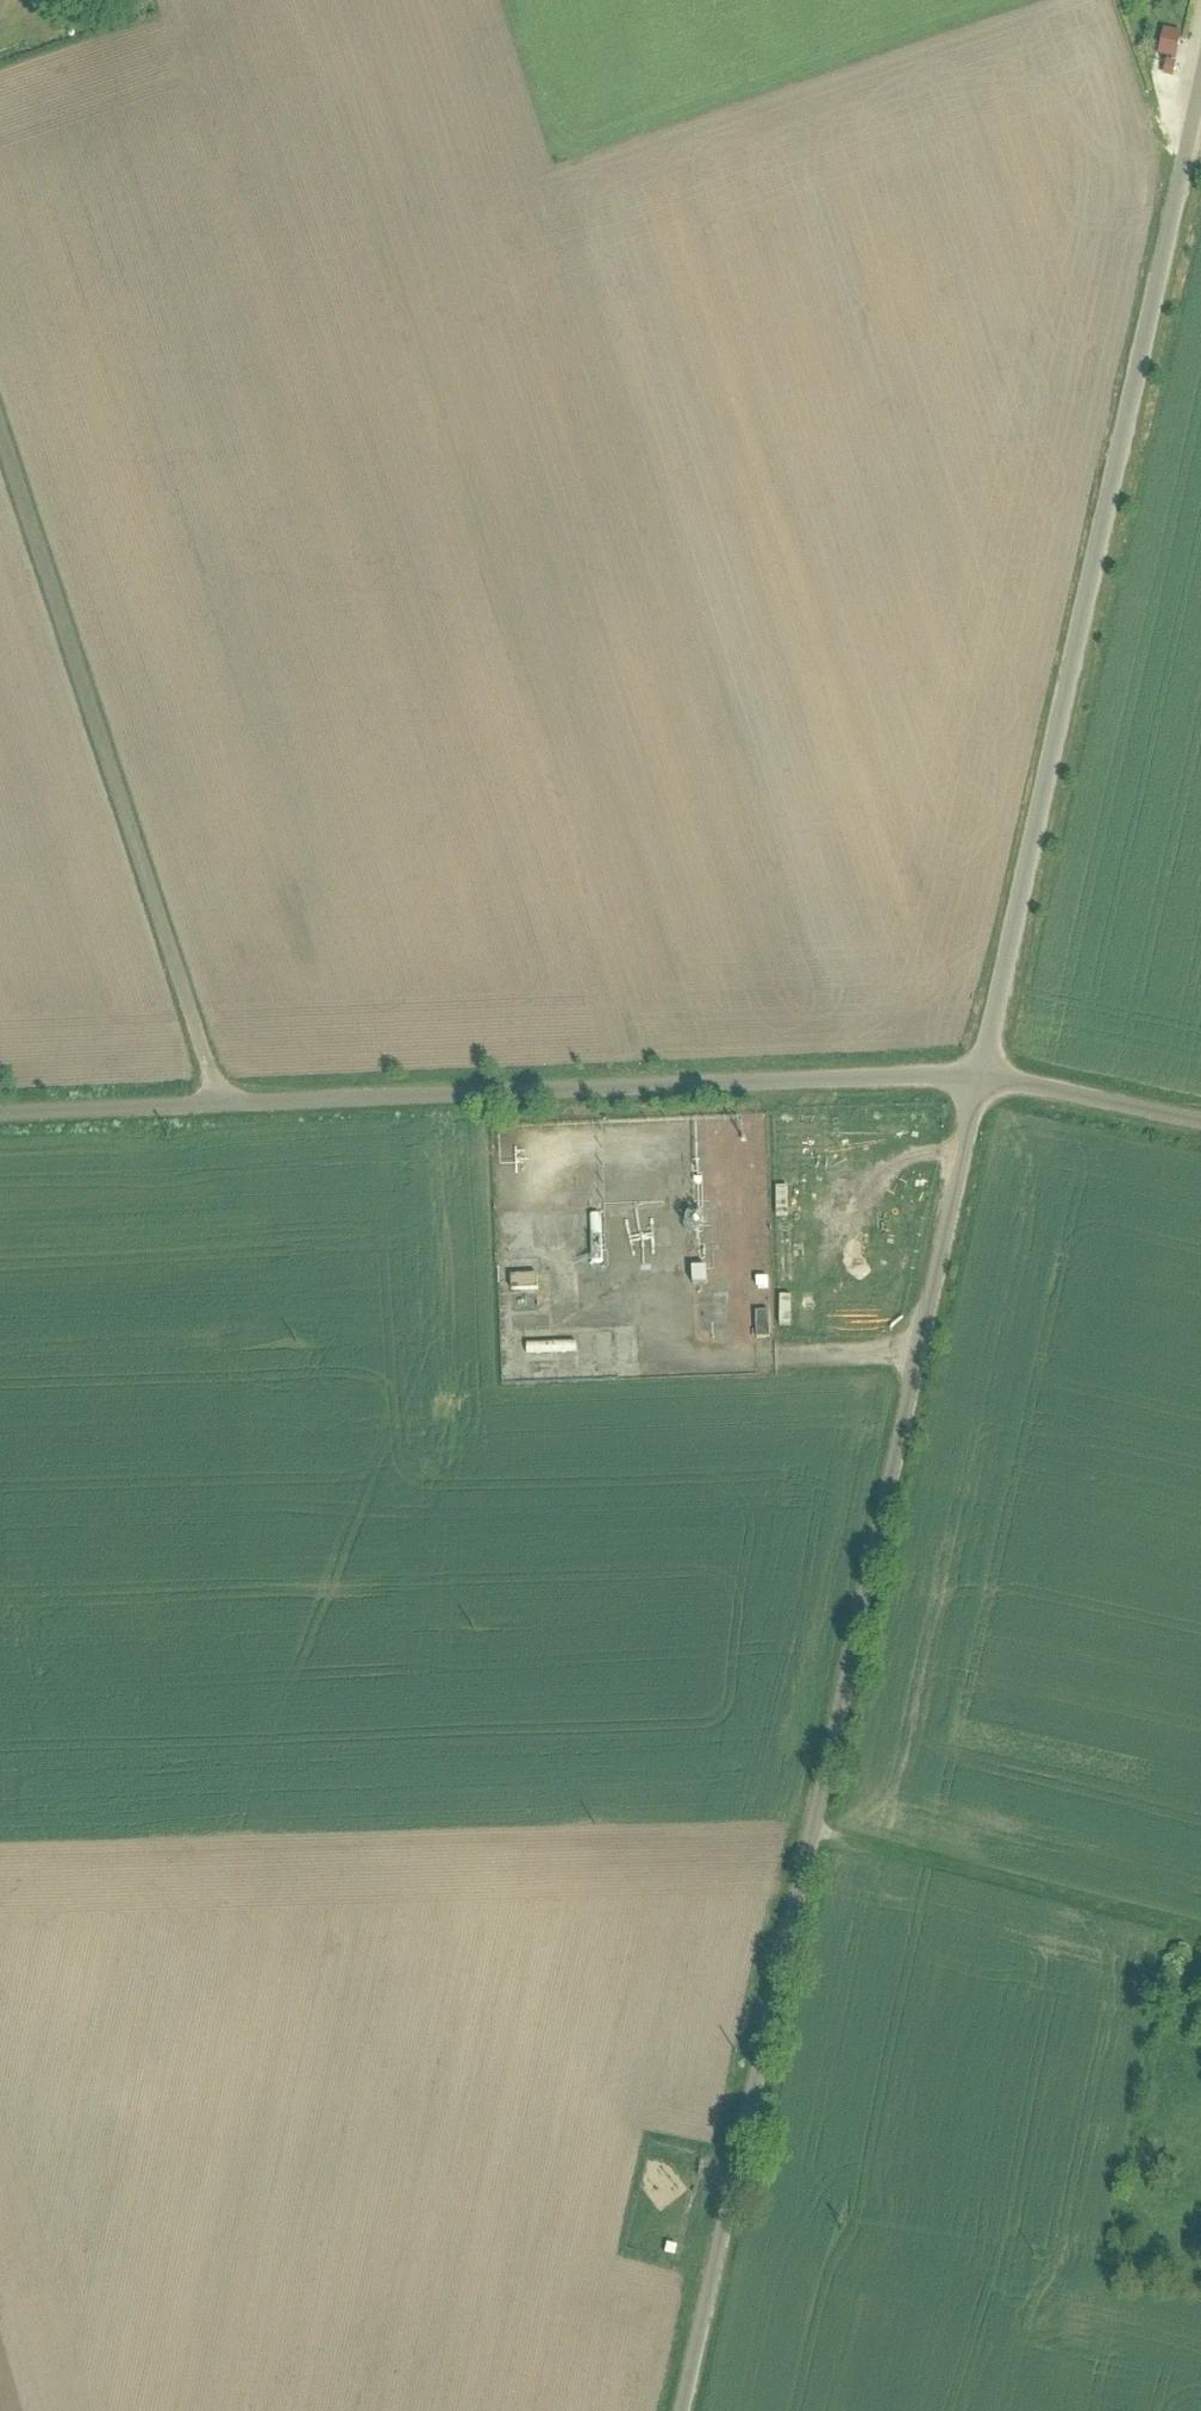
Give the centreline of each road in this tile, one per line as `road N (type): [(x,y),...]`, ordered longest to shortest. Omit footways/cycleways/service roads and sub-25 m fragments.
road 1 (unclassified): [(978,1076),(682,2410)]
road 2 (unclassified): [(1200,77),(978,1076)]
road 3 (unclassified): [(978,1076),(211,1102)]
road 4 (unclassified): [(0,461),(211,1102)]
road 5 (unclassified): [(1200,1124),(978,1076)]
road 6 (unclassified): [(211,1102),(0,1111)]

